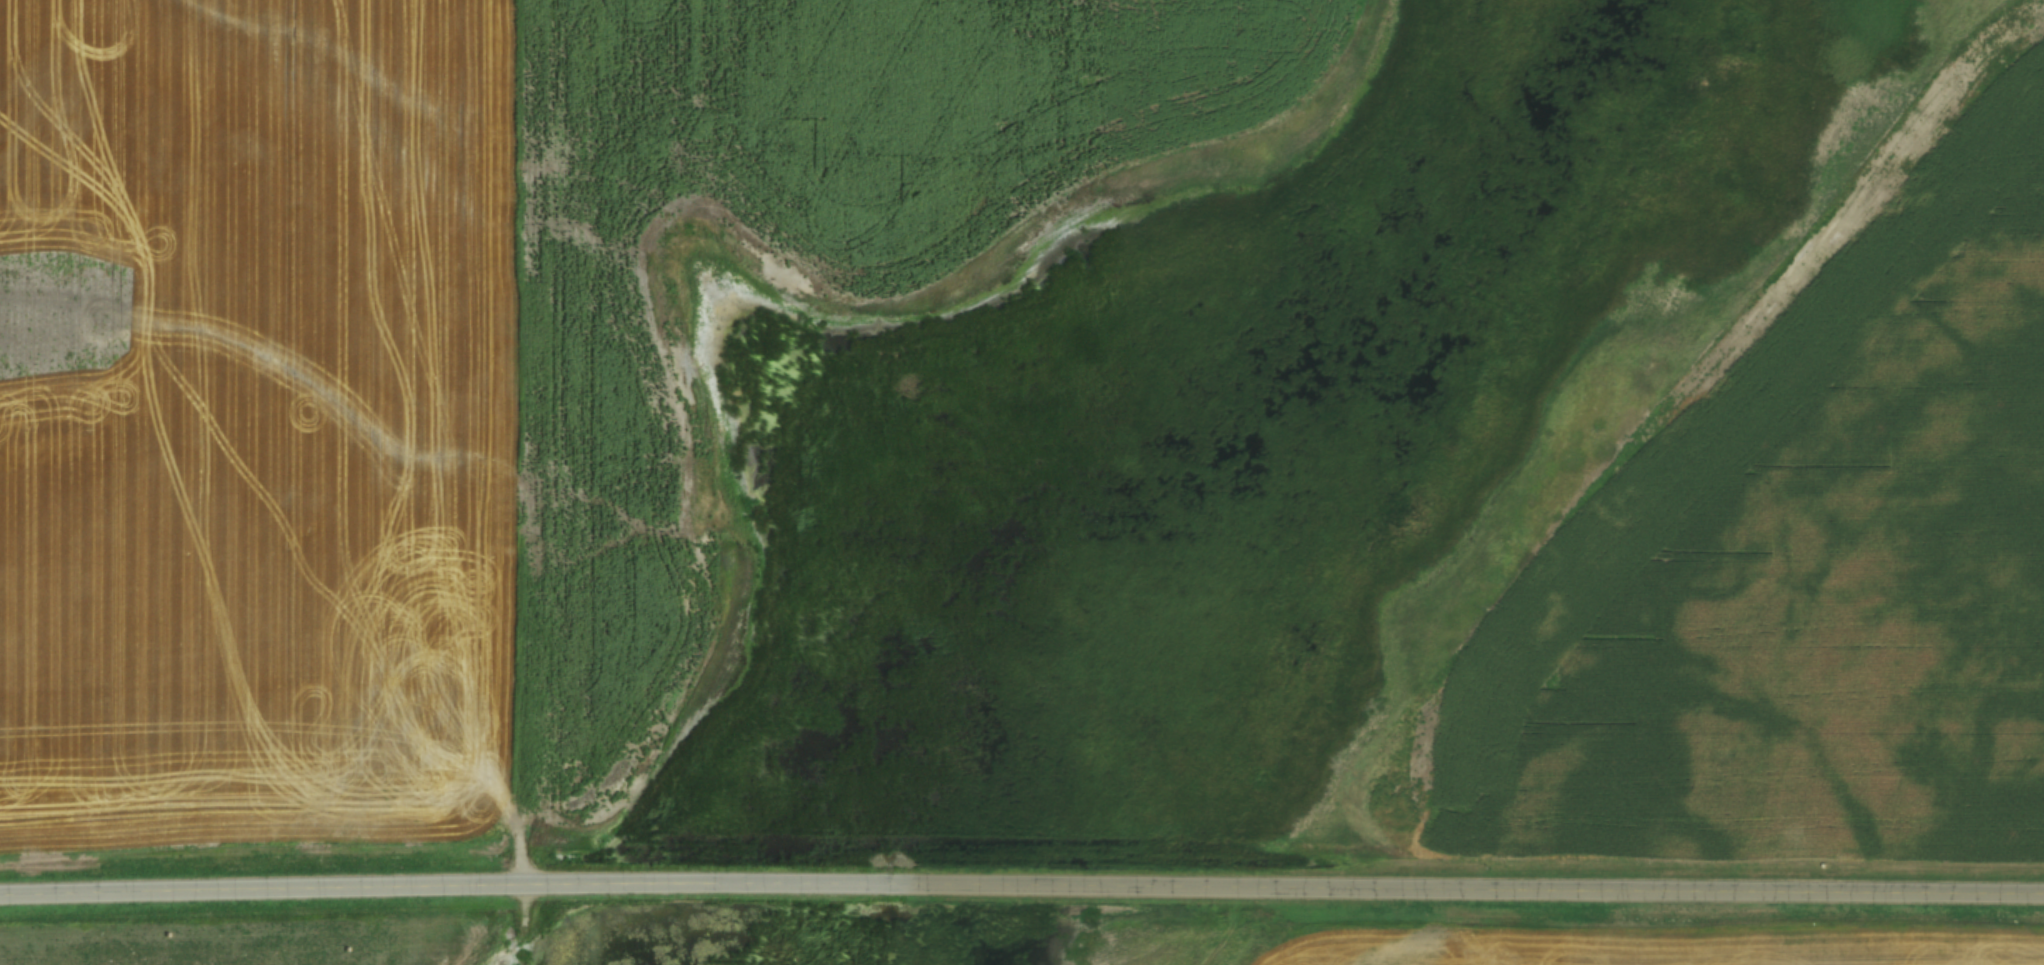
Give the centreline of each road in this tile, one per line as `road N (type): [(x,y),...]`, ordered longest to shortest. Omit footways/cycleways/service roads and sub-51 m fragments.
road 1 (tertiary): [(0,892),(517,882),(2043,892)]
road 2 (residential): [(517,882),(515,0)]

